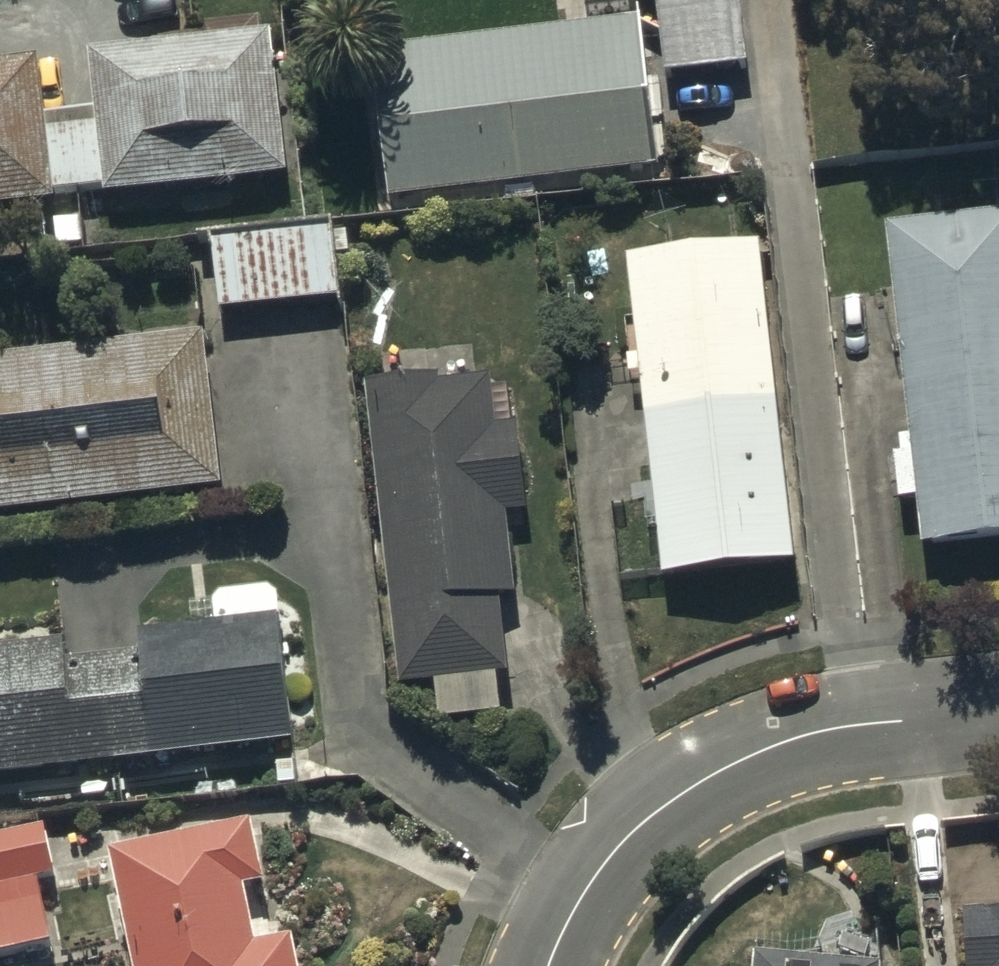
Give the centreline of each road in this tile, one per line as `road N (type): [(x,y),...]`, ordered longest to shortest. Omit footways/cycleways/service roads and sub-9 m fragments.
road 1 (residential): [(998,708),(787,738),(702,774),(622,840),(562,929),(549,965)]

